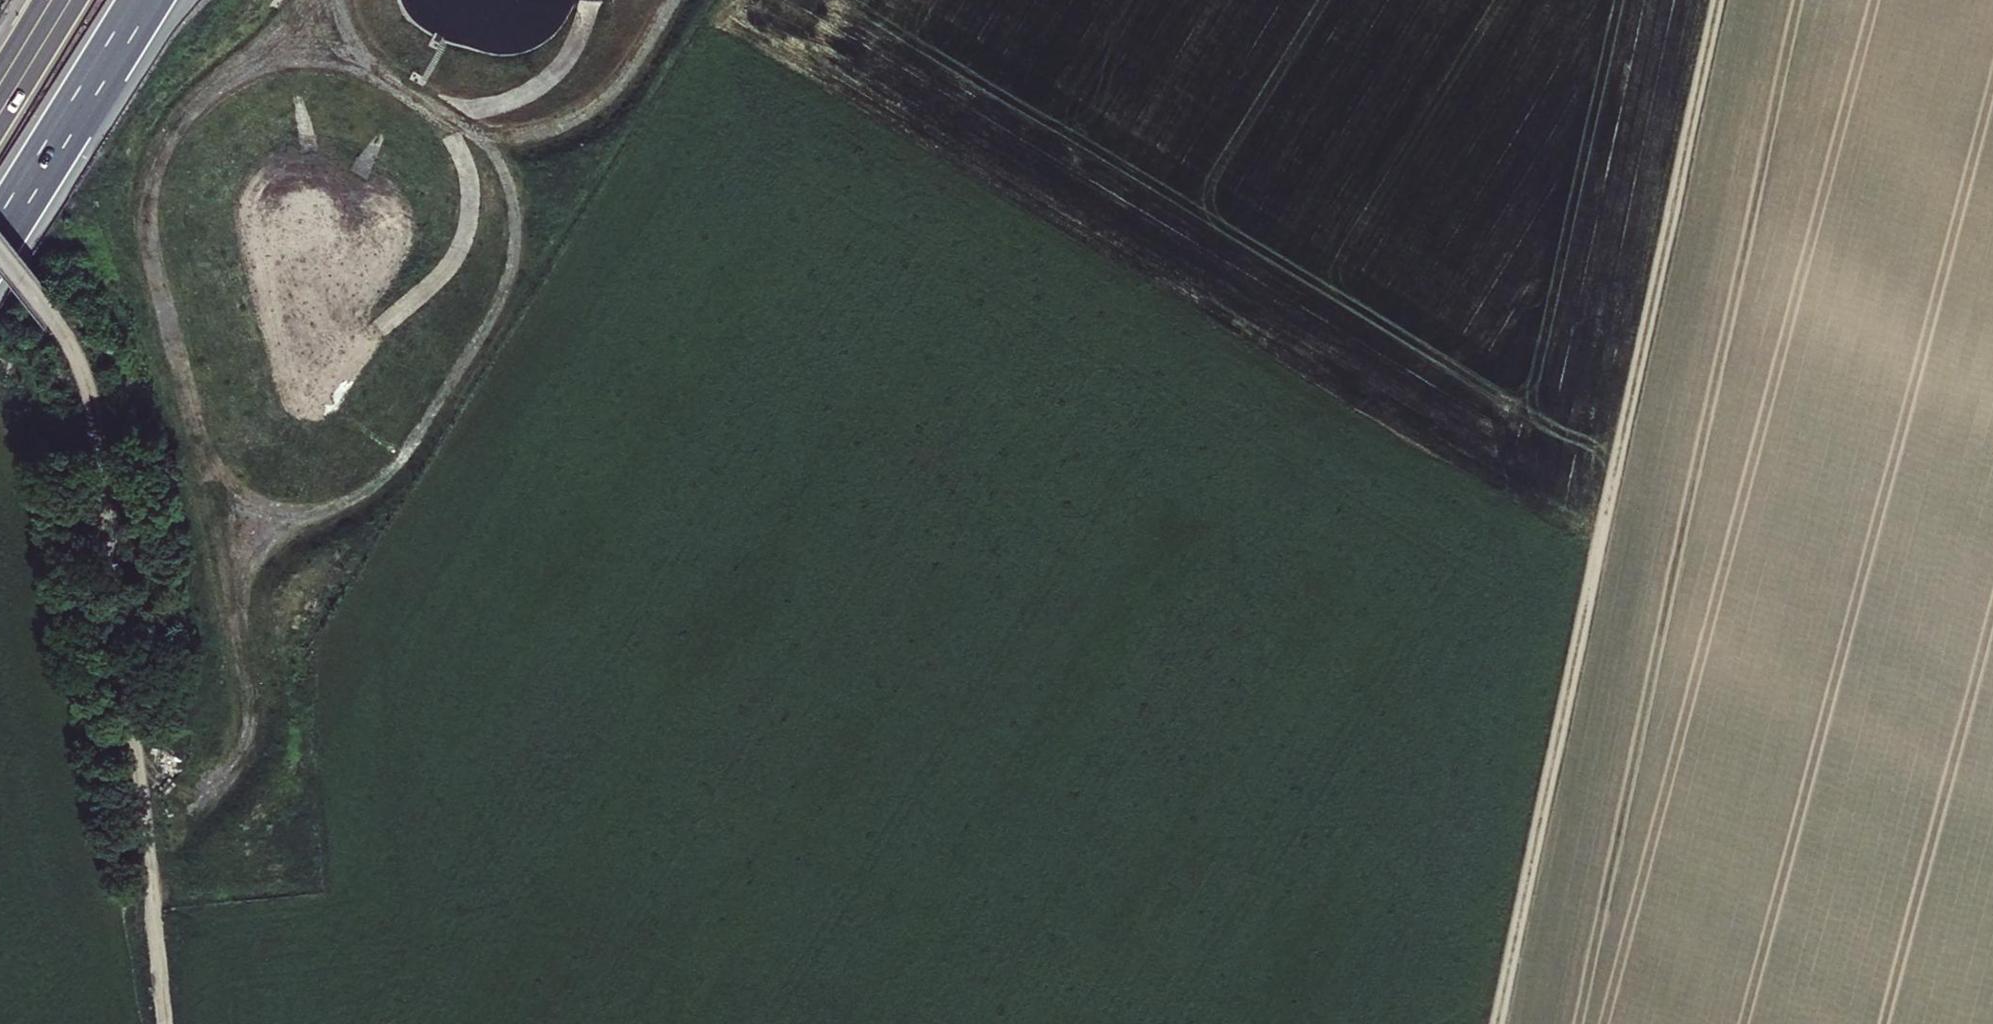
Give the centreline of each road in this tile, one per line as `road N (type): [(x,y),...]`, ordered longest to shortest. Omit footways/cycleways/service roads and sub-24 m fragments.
road 1 (track): [(1717,0),(1497,1023)]
road 2 (track): [(164,1023),(146,823),(88,402),(65,338),(0,251)]
road 3 (motorway): [(0,230),(143,0)]

